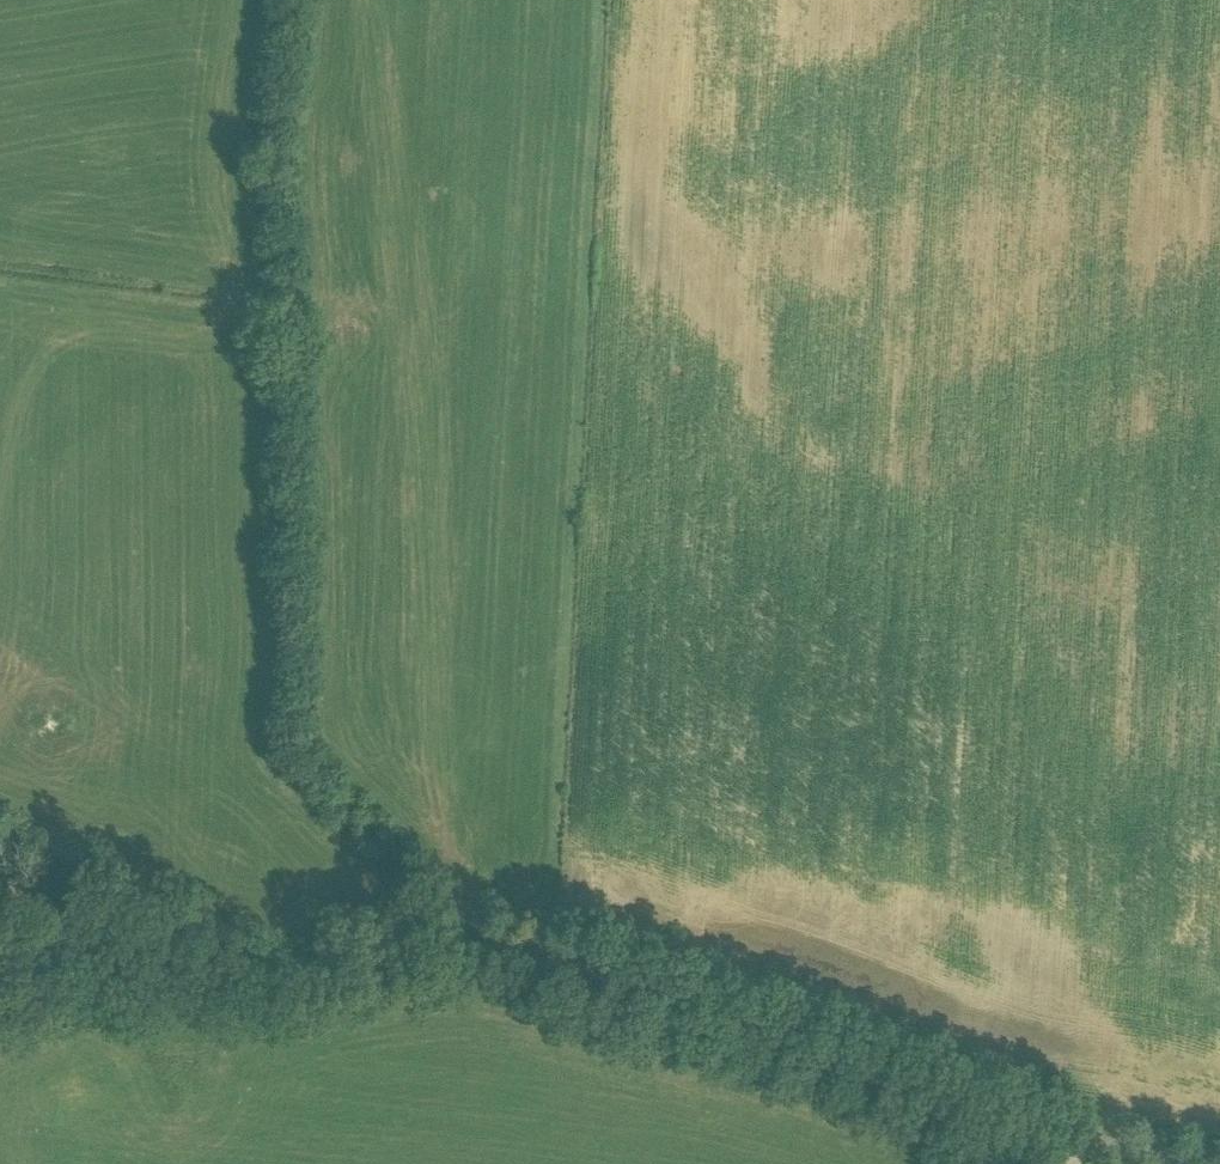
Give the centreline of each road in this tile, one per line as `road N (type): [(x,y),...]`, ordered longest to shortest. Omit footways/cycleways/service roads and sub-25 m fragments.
road 1 (unclassified): [(1203,1163),(1081,1134),(503,952),(392,958),(268,981),(195,966),(106,963),(0,989)]

